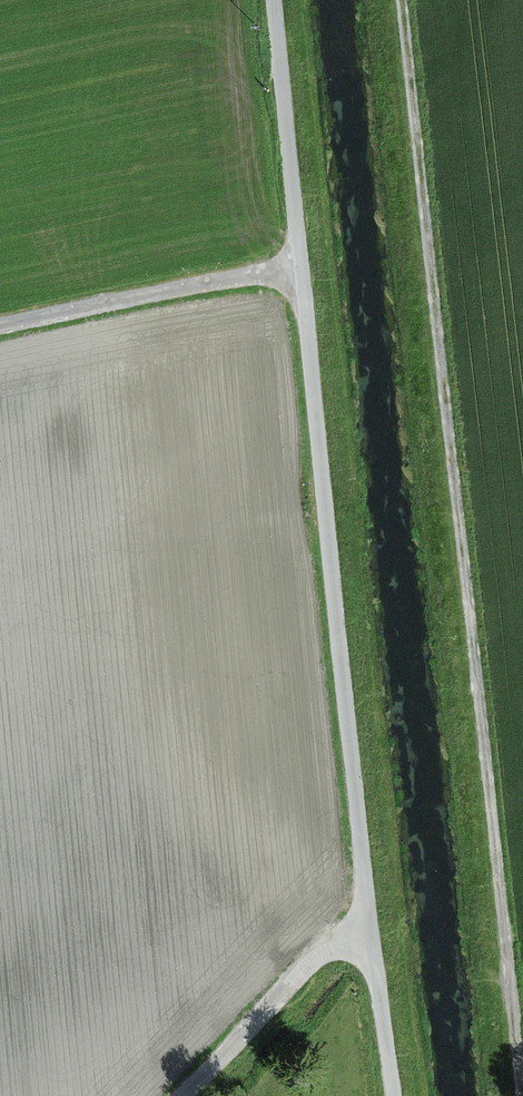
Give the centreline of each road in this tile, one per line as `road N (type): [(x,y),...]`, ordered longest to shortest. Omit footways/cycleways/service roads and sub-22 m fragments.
road 1 (unclassified): [(274,0),(369,933),(393,1095)]
road 2 (track): [(522,1089),(401,0)]
road 3 (track): [(300,268),(0,328)]
road 4 (track): [(180,1095),(336,942),(369,933)]

